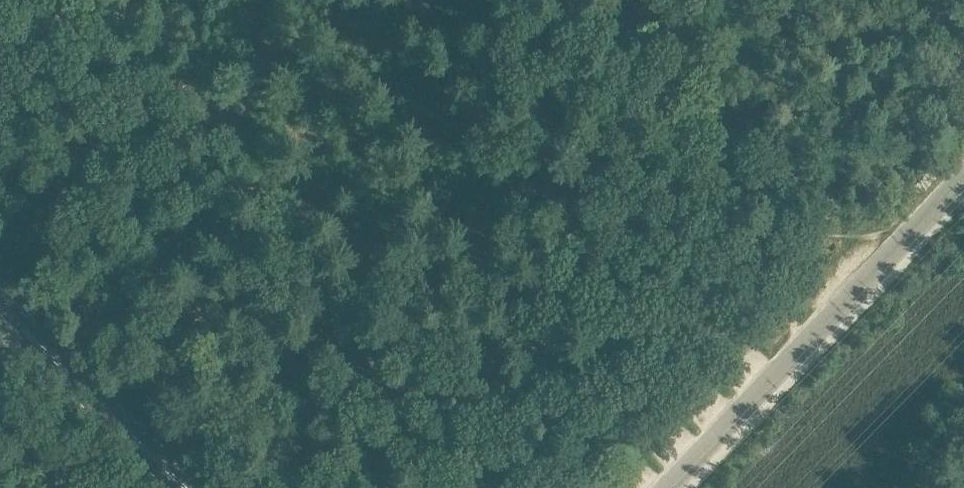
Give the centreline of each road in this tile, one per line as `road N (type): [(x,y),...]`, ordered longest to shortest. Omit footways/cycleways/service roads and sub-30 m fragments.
road 1 (unclassified): [(664,487),(963,178)]
road 2 (primary): [(182,487),(0,312)]

